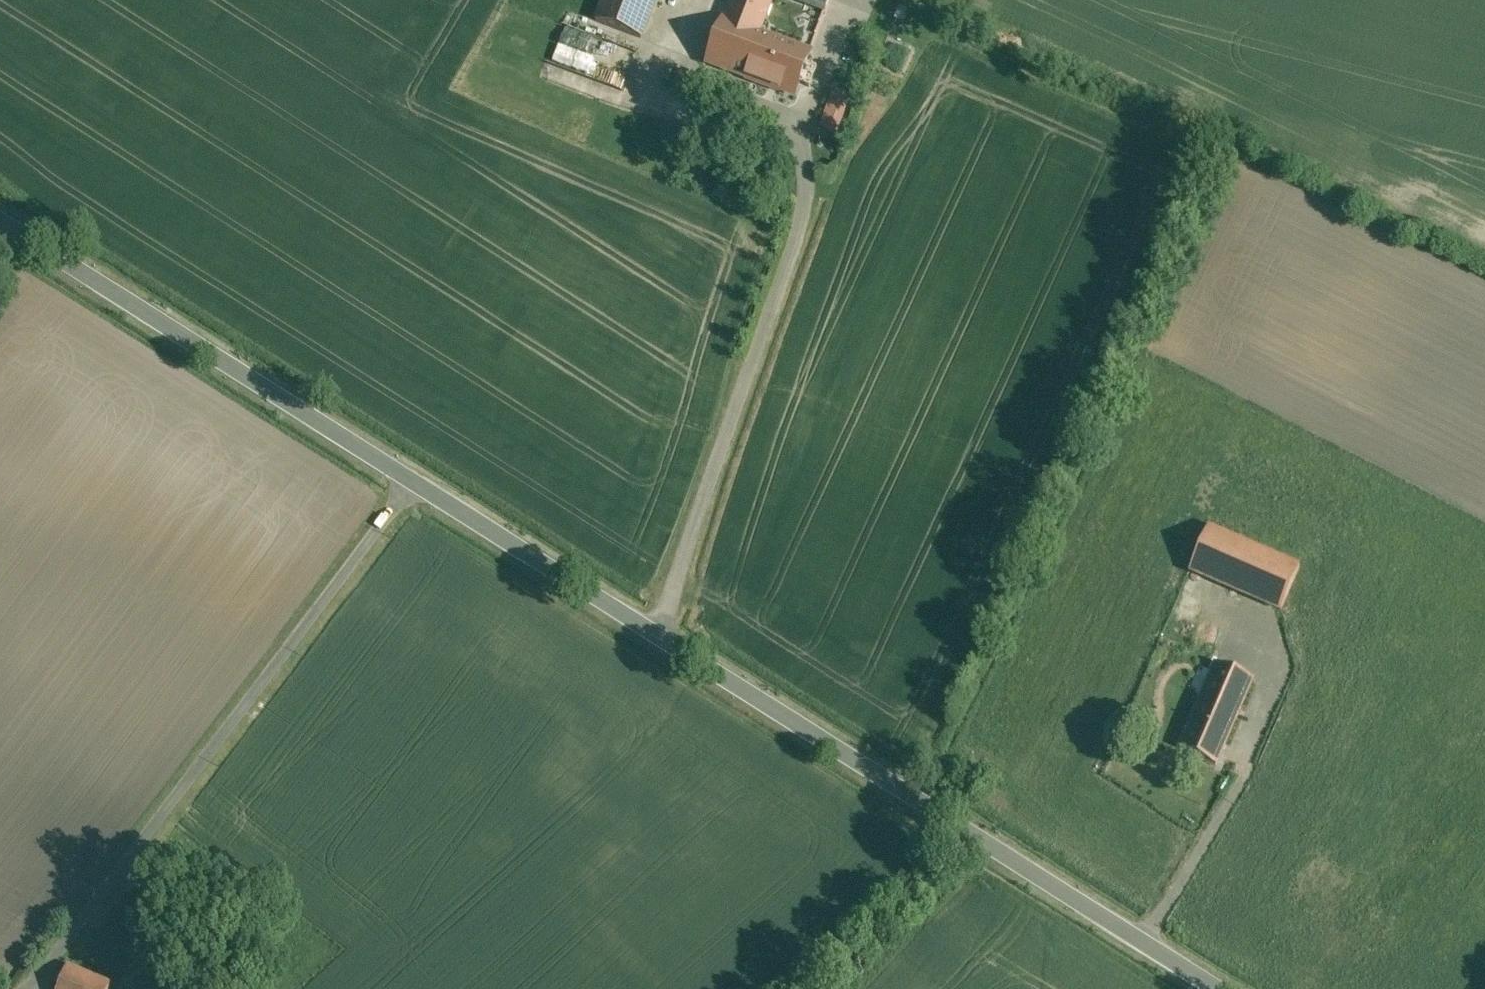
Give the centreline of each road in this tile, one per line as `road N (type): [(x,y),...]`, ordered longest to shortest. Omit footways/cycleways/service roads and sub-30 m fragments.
road 1 (tertiary): [(1220,988),(0,222)]

